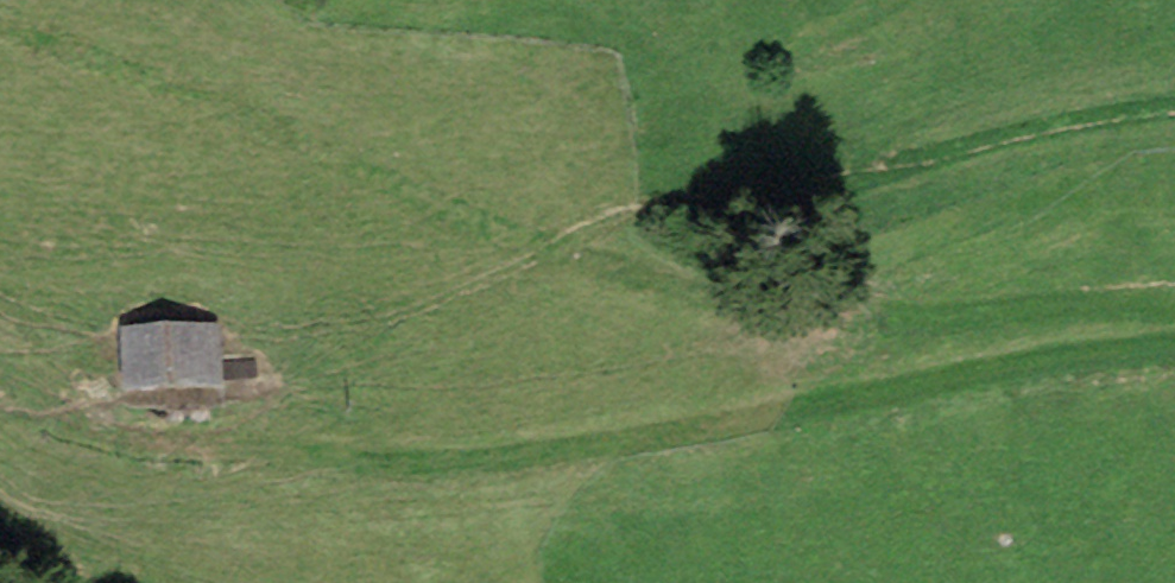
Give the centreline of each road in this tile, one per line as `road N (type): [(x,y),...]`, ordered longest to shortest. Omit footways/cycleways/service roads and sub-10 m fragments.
road 1 (track): [(0,19),(225,101),(512,228),(651,277),(791,309),(900,321),(1041,303),(1174,302)]
road 2 (track): [(1174,344),(1045,358),(483,464),(381,466),(137,443),(71,414),(0,367)]

